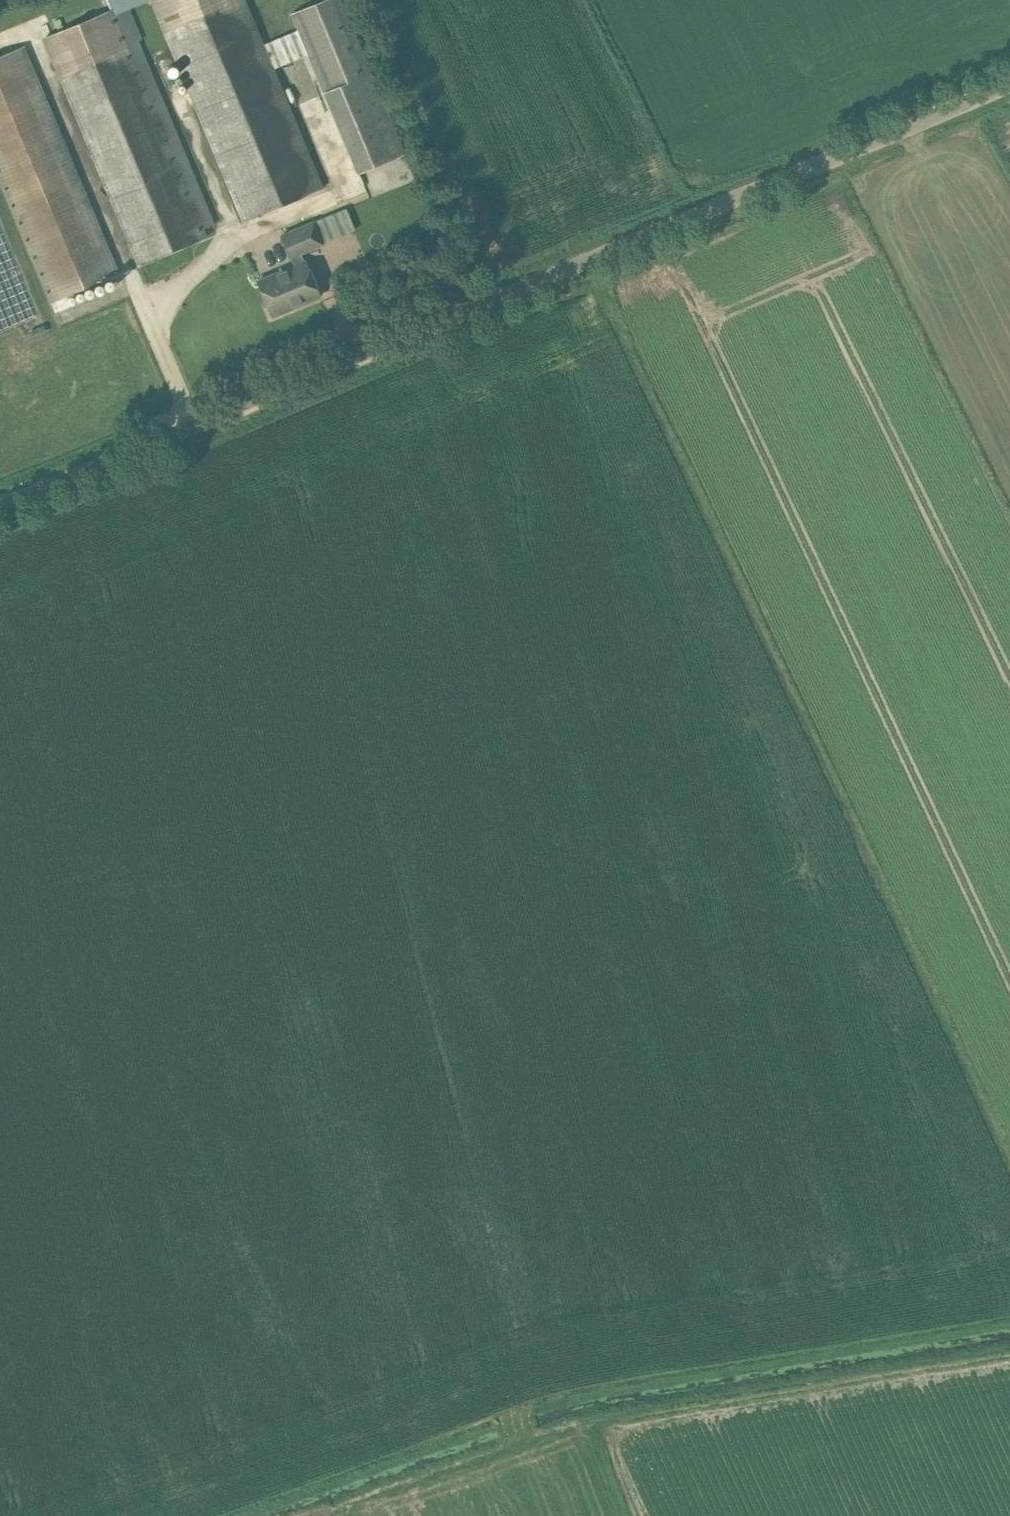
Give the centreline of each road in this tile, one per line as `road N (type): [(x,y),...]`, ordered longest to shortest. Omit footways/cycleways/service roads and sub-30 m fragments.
road 1 (unclassified): [(0,504),(1009,84)]

